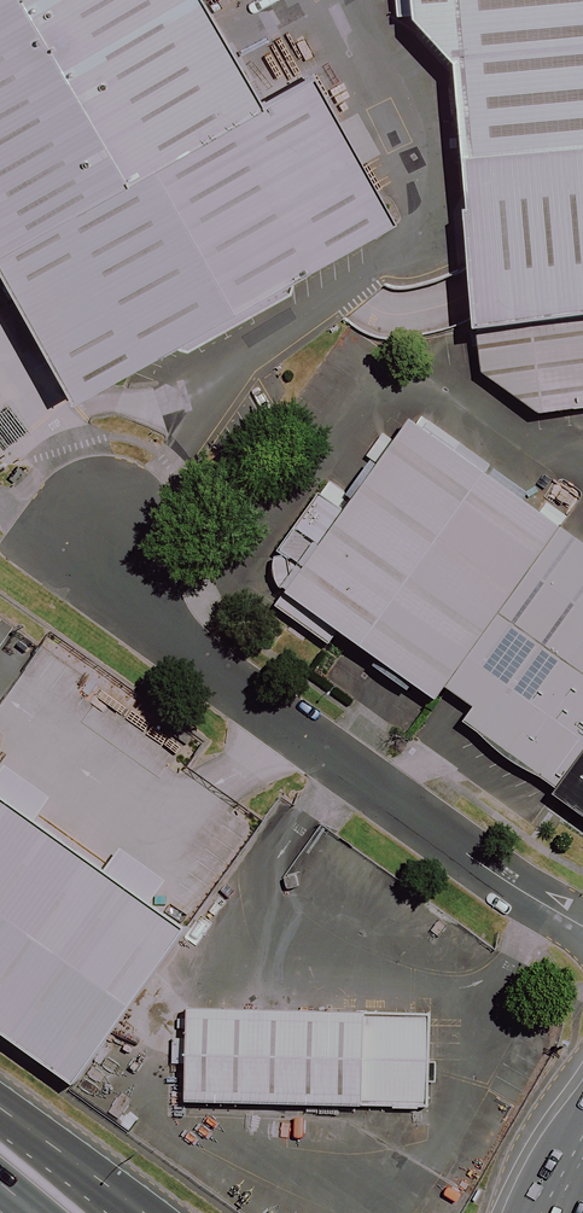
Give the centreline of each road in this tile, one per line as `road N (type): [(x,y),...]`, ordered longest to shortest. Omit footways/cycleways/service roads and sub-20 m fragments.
road 1 (unclassified): [(582,927),(140,611),(96,524)]
road 2 (secondary): [(0,1109),(144,1212)]

